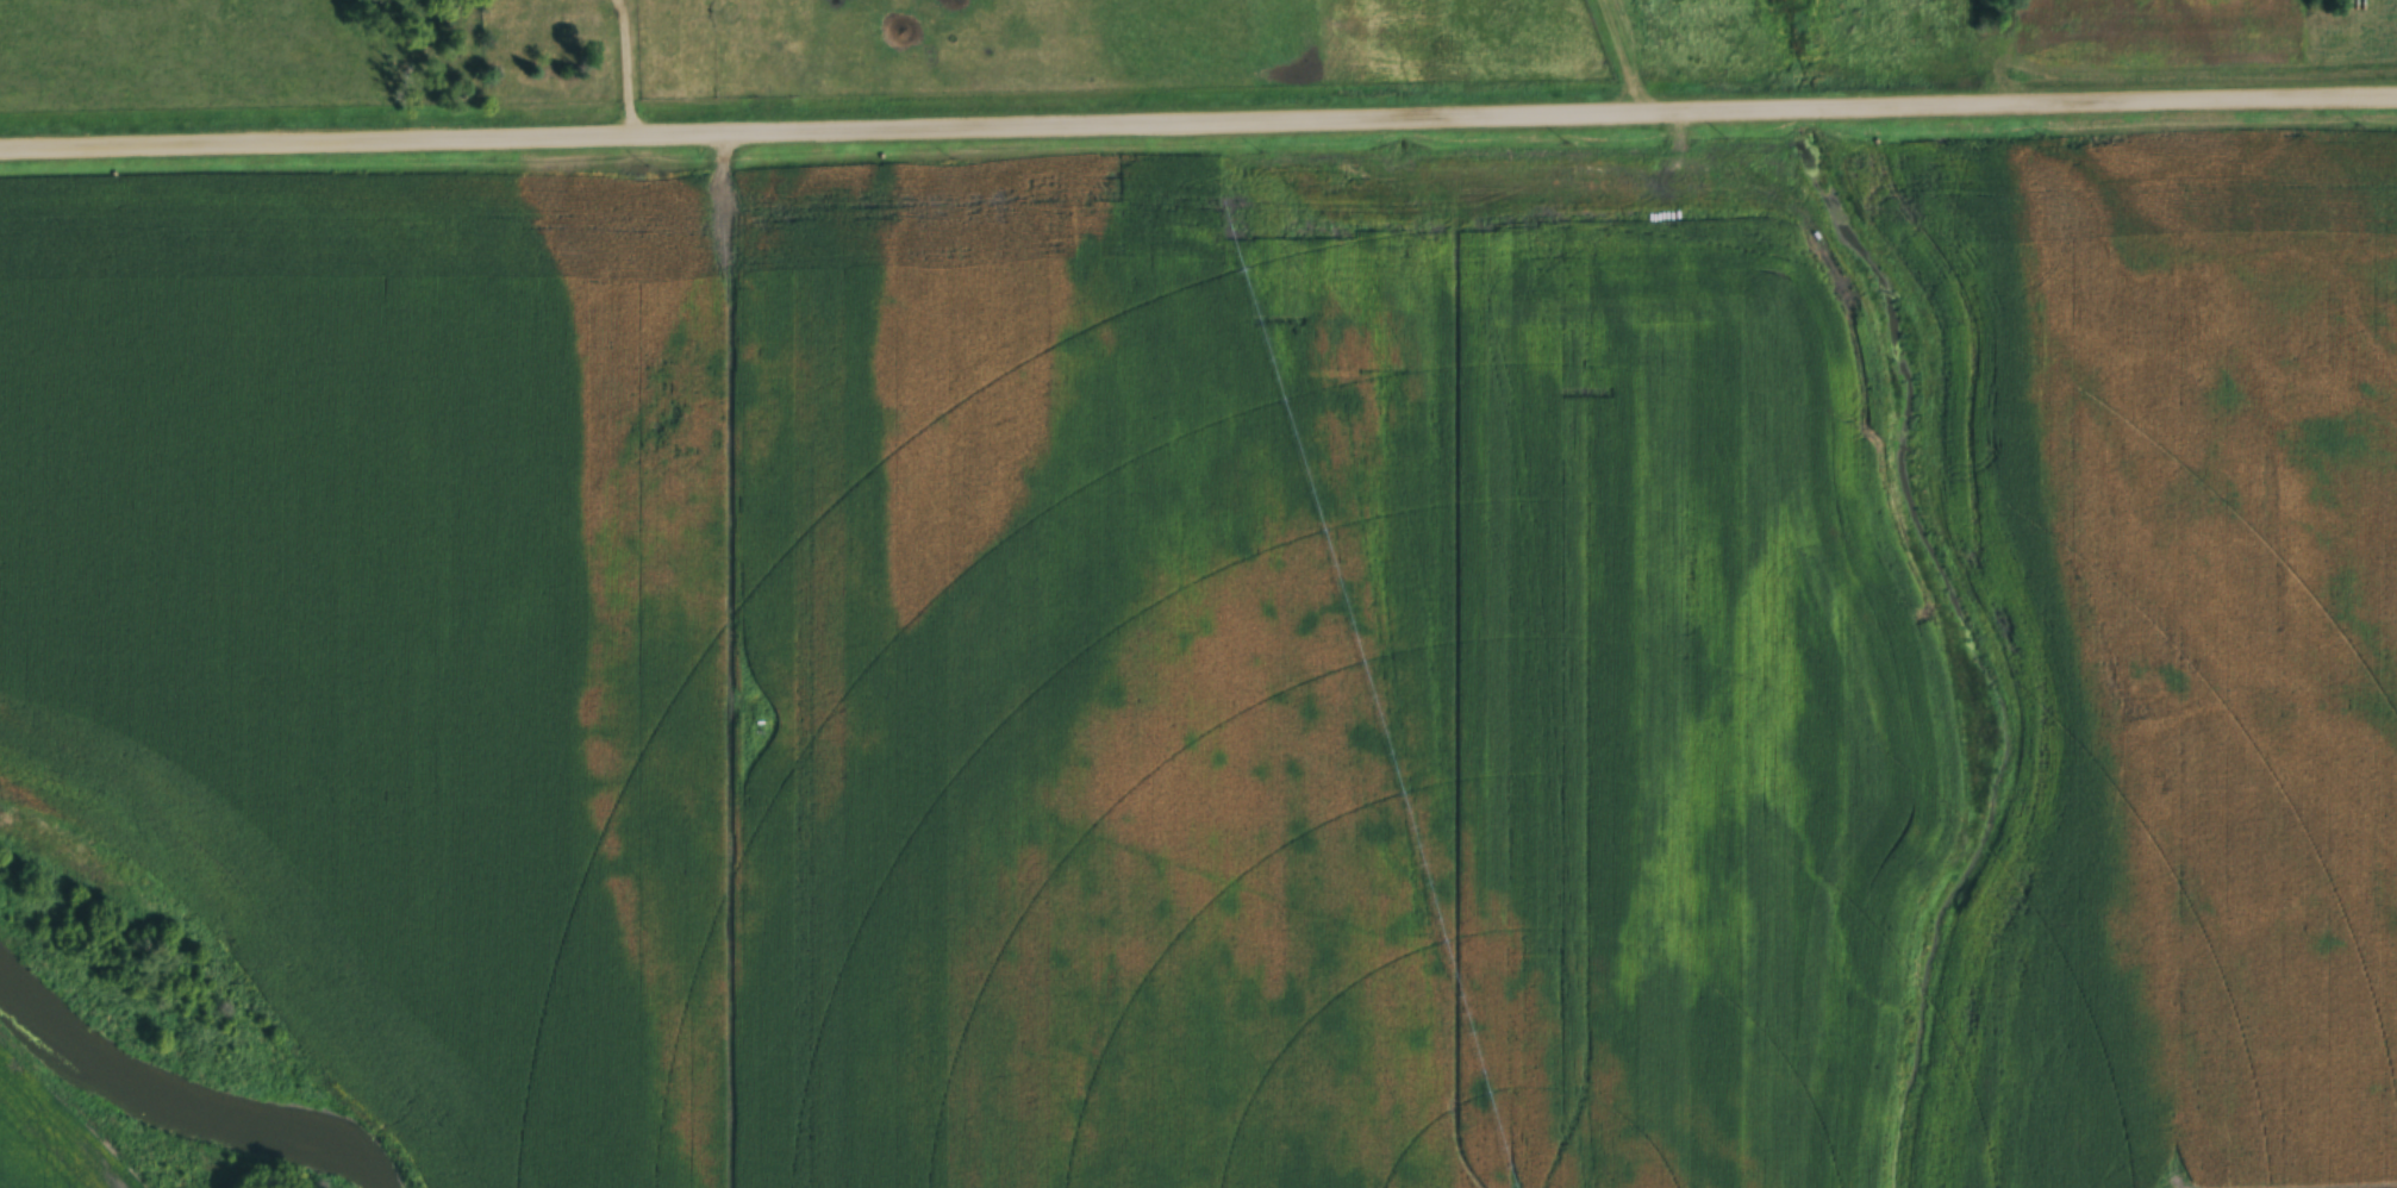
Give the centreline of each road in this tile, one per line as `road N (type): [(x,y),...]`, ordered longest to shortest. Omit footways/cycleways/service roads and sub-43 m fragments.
road 1 (residential): [(0,148),(2396,95)]

